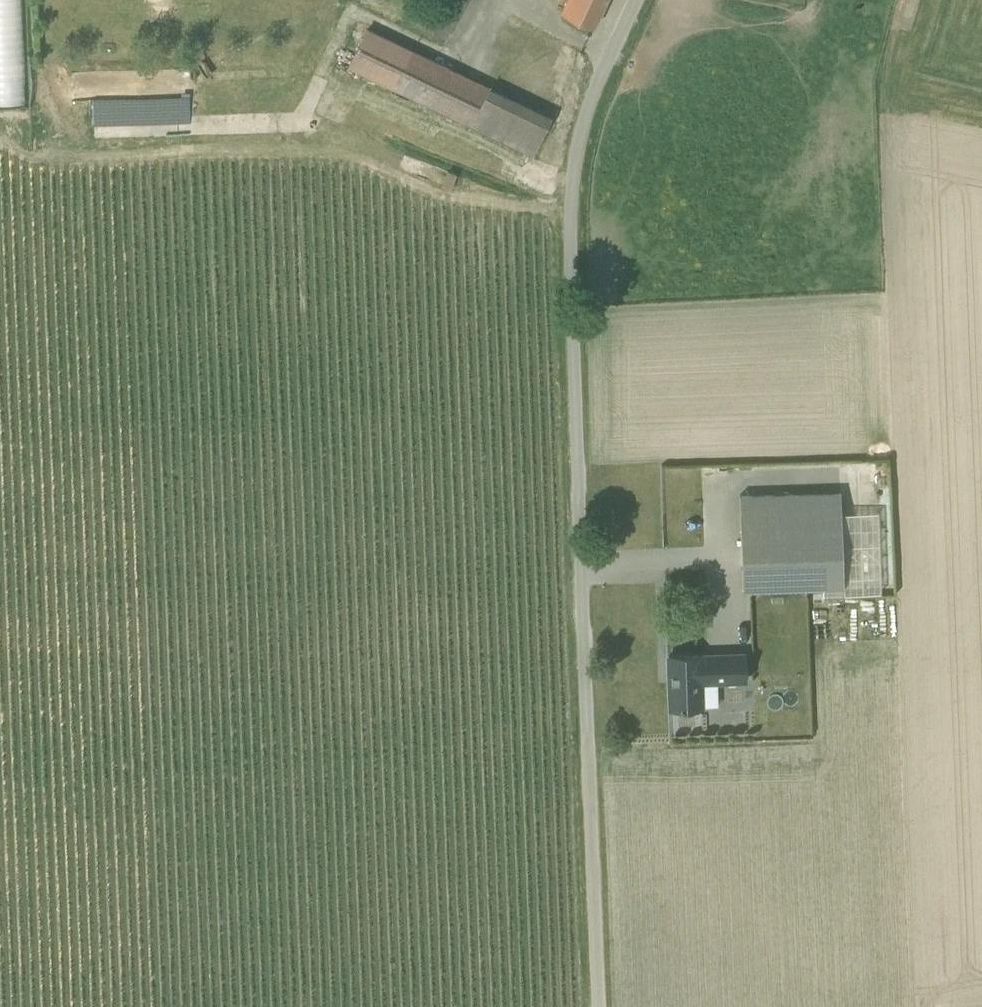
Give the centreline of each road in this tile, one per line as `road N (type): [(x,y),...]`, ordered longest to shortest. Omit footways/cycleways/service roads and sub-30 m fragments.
road 1 (unclassified): [(601,1006),(566,283),(573,123),(633,0)]

